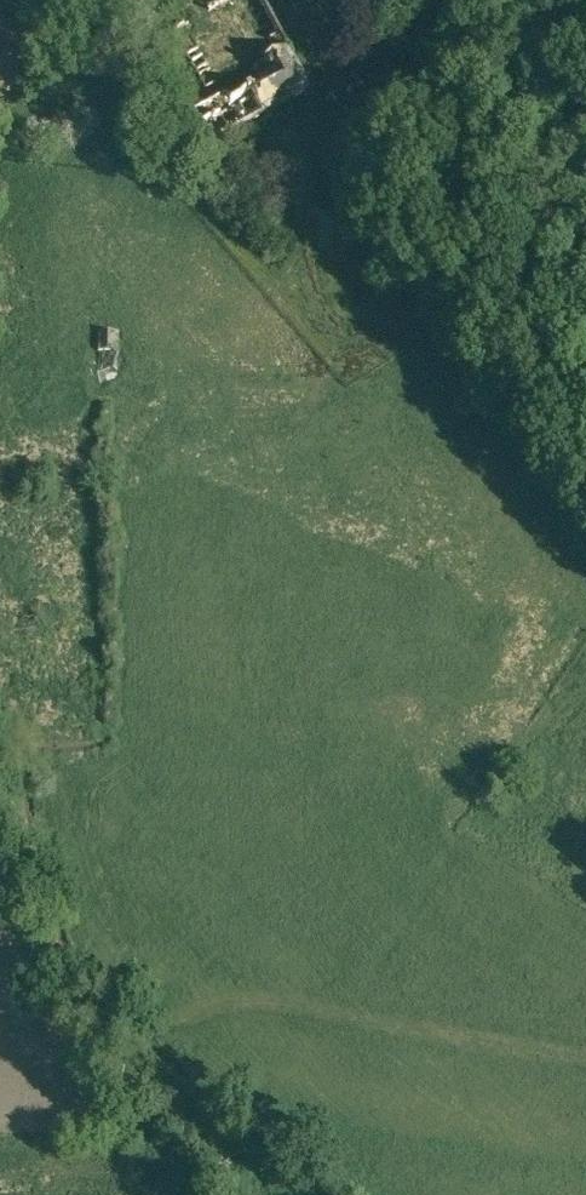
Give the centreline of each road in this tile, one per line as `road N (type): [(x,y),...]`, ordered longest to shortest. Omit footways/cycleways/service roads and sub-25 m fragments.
road 1 (unclassified): [(585,120),(488,0)]

